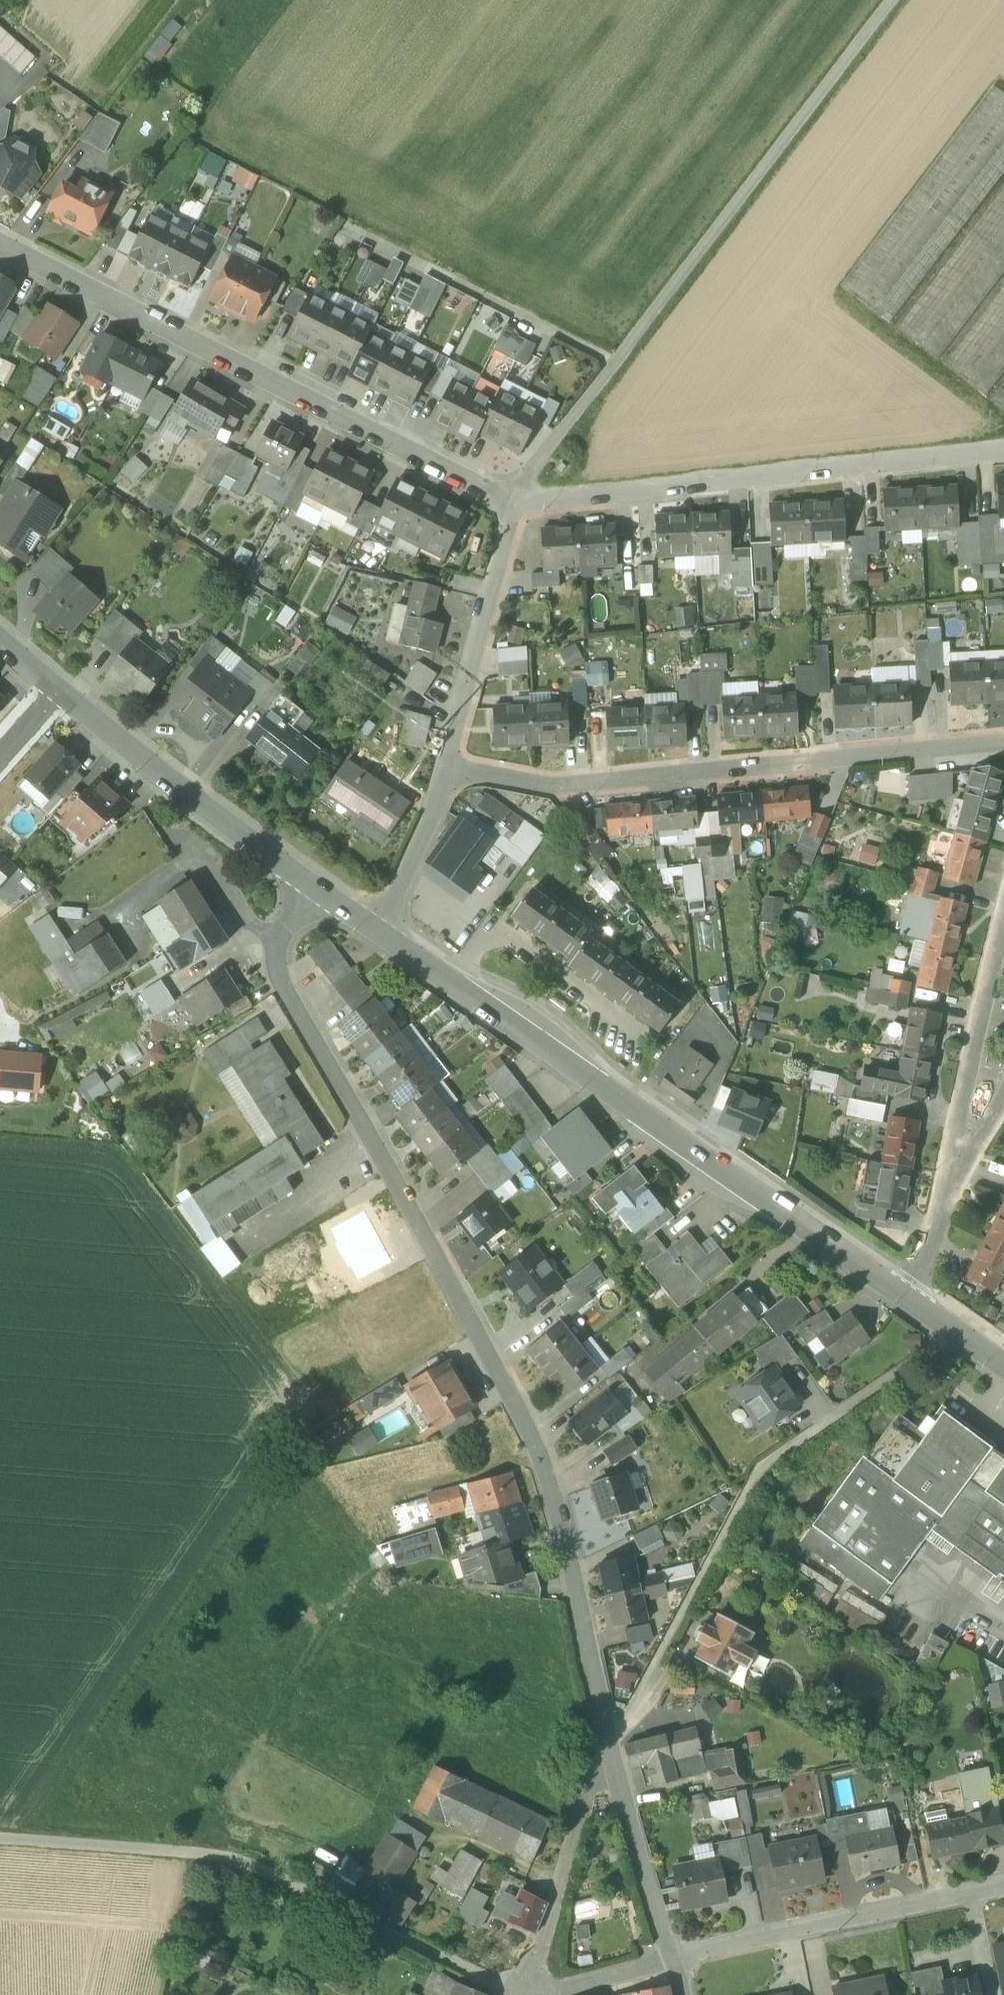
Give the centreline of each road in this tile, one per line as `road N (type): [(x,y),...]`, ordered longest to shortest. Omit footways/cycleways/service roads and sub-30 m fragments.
road 1 (residential): [(604,1742),(570,1560),(533,1434),(274,966),(279,927),(310,883)]
road 2 (tertiary): [(385,930),(905,1293)]
road 3 (unclassified): [(514,504),(531,471),(889,0)]
road 4 (residential): [(514,504),(0,246)]
road 5 (residential): [(1003,739),(555,784),(452,762)]
road 6 (track): [(0,1840),(236,1857),(517,1992)]
road 7 (residential): [(1003,447),(514,504)]
road 8 (residential): [(1003,1885),(759,1933),(670,1960)]
road 9 (tertiary): [(56,686),(182,792),(310,883)]
road 10 (residential): [(1003,910),(972,1034),(943,1206)]
road 11 (residential): [(604,1742),(548,1936),(517,1992)]
road 12 (residential): [(452,762),(514,504)]
road 13 (residential): [(670,1960),(604,1742)]
road 14 (residential): [(385,930),(452,762)]
road 15 (residential): [(517,1992),(564,1989),(670,1960)]
road 16 (residential): [(943,1206),(1003,1097)]
road 17 (tertiary): [(905,1293),(1003,1367)]

